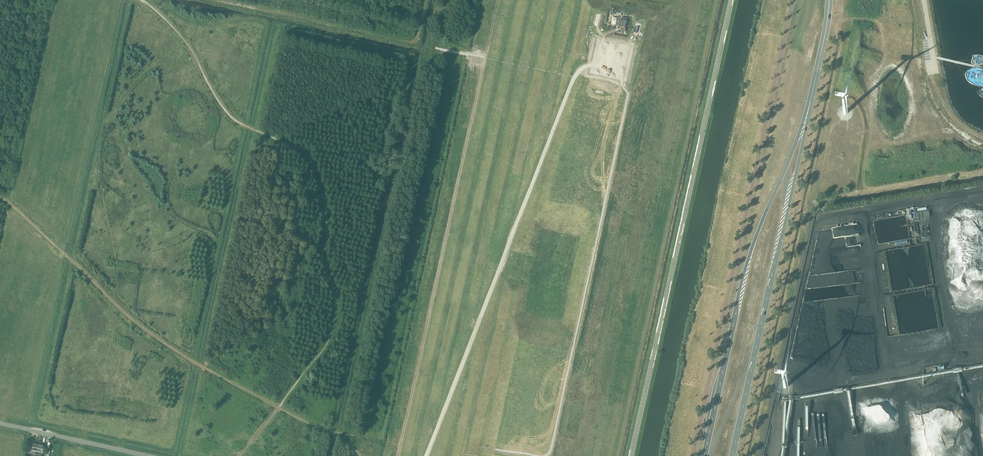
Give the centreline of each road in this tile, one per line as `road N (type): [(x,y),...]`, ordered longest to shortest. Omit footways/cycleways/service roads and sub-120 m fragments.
road 1 (track): [(629,47),(623,71),(587,66),(574,78),(426,455)]
road 2 (track): [(717,0),(617,455)]
road 3 (tertiary): [(631,455),(731,0)]
road 4 (track): [(398,455),(497,0)]
road 5 (primary): [(810,102),(746,265),(704,455)]
road 6 (primary): [(732,455),(810,102)]
road 7 (track): [(216,0),(409,42),(425,0)]
road 8 (track): [(246,126),(224,109),(184,40),(142,0)]
road 9 (unclassified): [(146,455),(0,424)]

